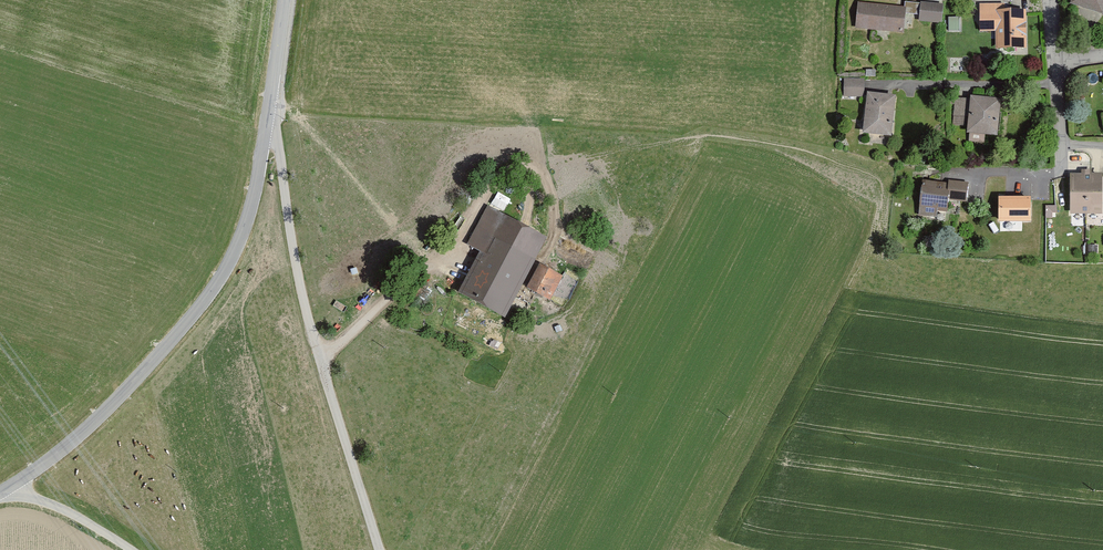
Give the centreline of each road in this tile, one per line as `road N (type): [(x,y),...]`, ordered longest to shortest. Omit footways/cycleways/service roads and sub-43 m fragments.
road 1 (tertiary): [(5,491),(81,433),(198,309),(243,231),(271,115)]
road 2 (unclassified): [(271,115),(298,281),(379,549)]
road 3 (unclassified): [(5,491),(49,504),(130,549)]

